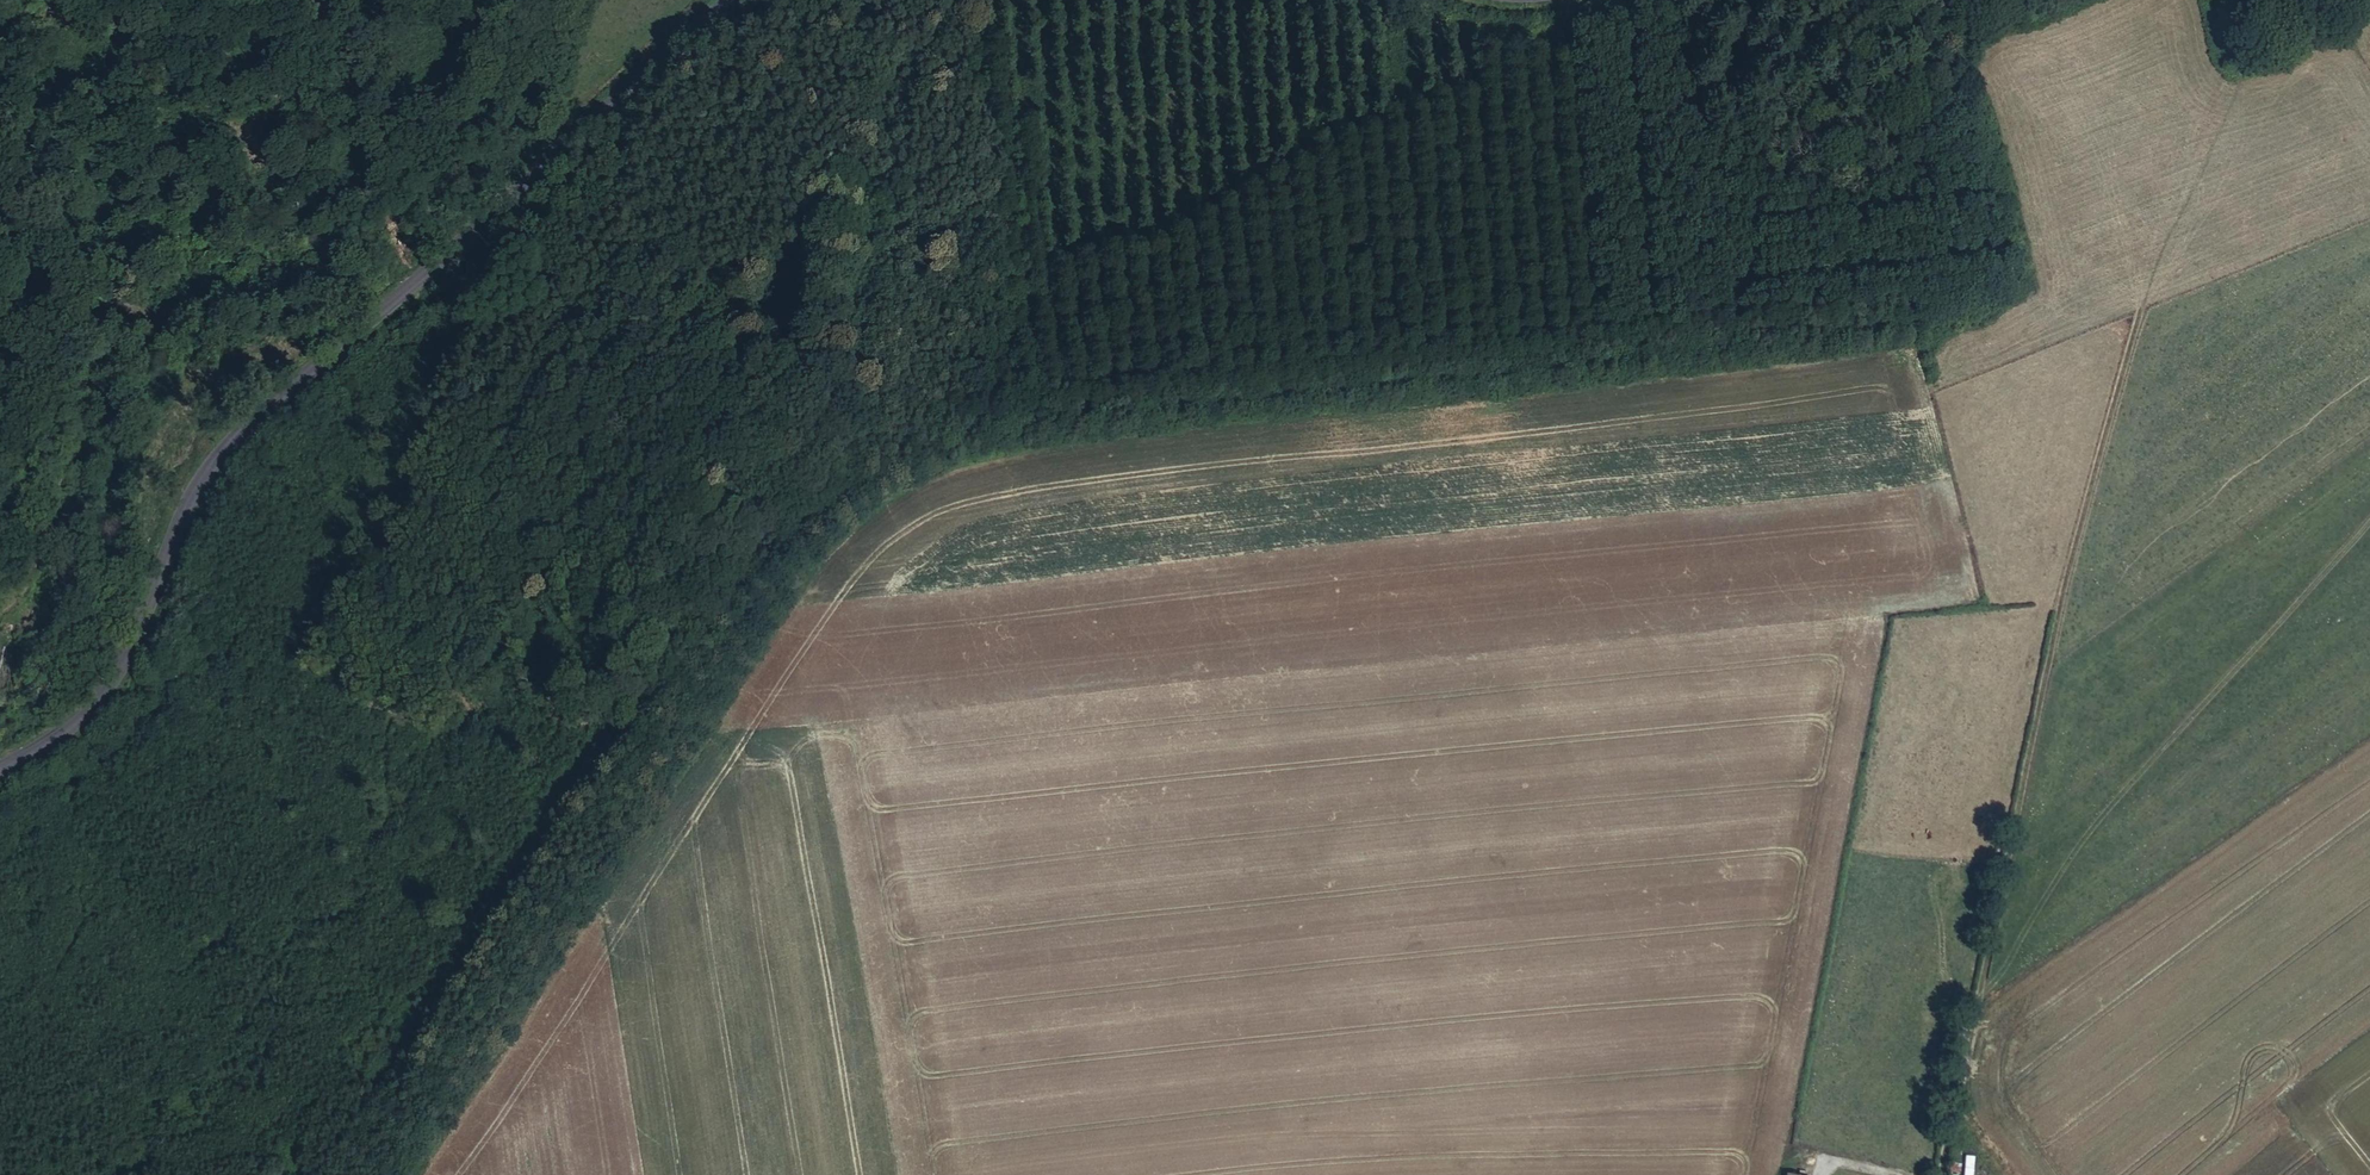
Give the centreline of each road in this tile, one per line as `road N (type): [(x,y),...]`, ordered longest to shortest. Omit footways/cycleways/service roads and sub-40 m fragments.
road 1 (track): [(2234,62),(2098,454),(1941,1174)]
road 2 (tertiary): [(0,768),(56,738),(109,688),(189,502),(242,431),(734,0)]

